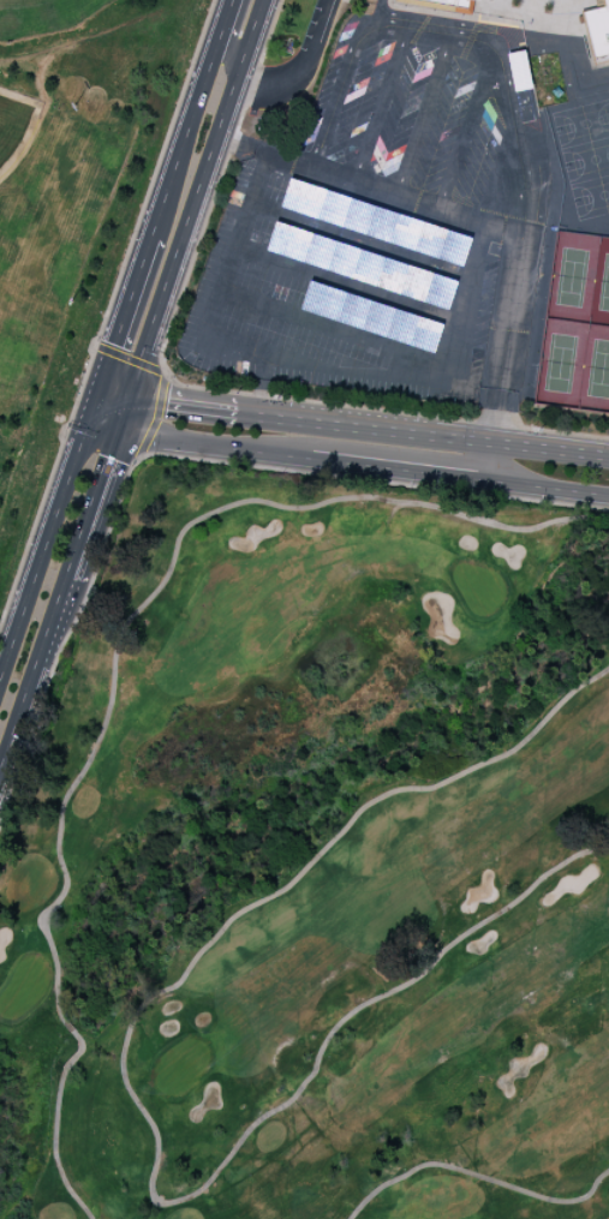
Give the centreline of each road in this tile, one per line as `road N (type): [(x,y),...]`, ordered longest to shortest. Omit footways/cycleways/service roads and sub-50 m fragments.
road 1 (primary): [(130,393),(264,0)]
road 2 (secondary): [(608,458),(237,416)]
road 3 (primary): [(92,413),(0,679)]
road 4 (primary): [(219,42),(149,244)]
road 5 (primary): [(0,772),(66,578)]
road 6 (secondary): [(119,425),(153,440),(311,460)]
road 7 (secondary): [(311,460),(485,482)]
road 8 (primary): [(66,578),(119,425)]
road 9 (primary): [(149,244),(102,382)]
road 10 (secondary): [(485,482),(608,497)]

